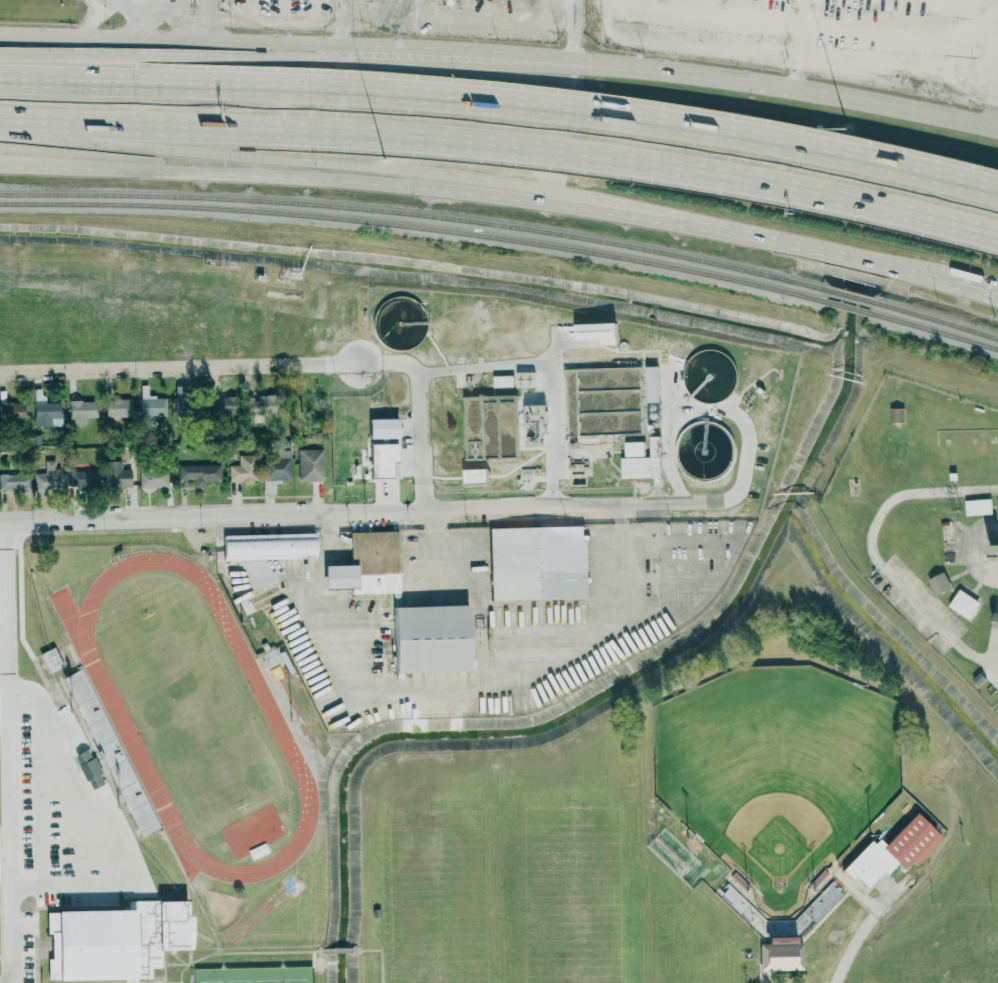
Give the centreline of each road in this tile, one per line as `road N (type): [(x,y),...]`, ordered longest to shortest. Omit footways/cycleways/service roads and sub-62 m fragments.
road 1 (motorway): [(0,124),(332,132),(562,152),(997,241)]
road 2 (motorway): [(997,197),(887,164),(484,104),(0,87)]
road 3 (residential): [(0,521),(725,500)]
road 4 (primary): [(997,127),(724,82),(342,53)]
road 5 (motorway): [(0,126),(227,157),(416,166),(633,212)]
road 6 (primary): [(0,163),(326,178),(633,212)]
road 7 (residential): [(414,368),(0,374)]
road 8 (primary): [(342,53),(0,33)]
road 9 (motorway): [(342,53),(0,58)]
road 10 (primary): [(633,212),(839,252),(958,285)]
road 11 (residential): [(414,368),(425,509)]

